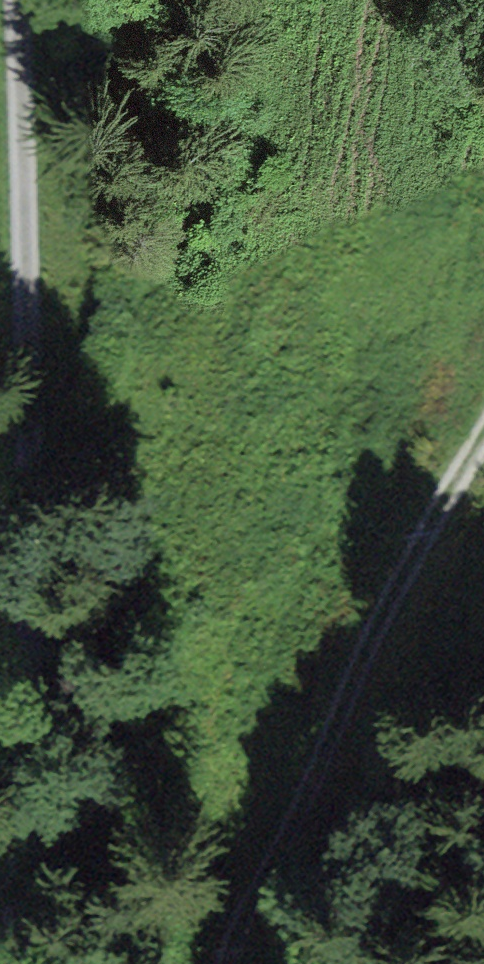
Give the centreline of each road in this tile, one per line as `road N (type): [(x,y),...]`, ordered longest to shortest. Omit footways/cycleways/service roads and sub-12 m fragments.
road 1 (track): [(15,0),(23,446),(14,963)]
road 2 (track): [(483,434),(389,592),(230,963)]

